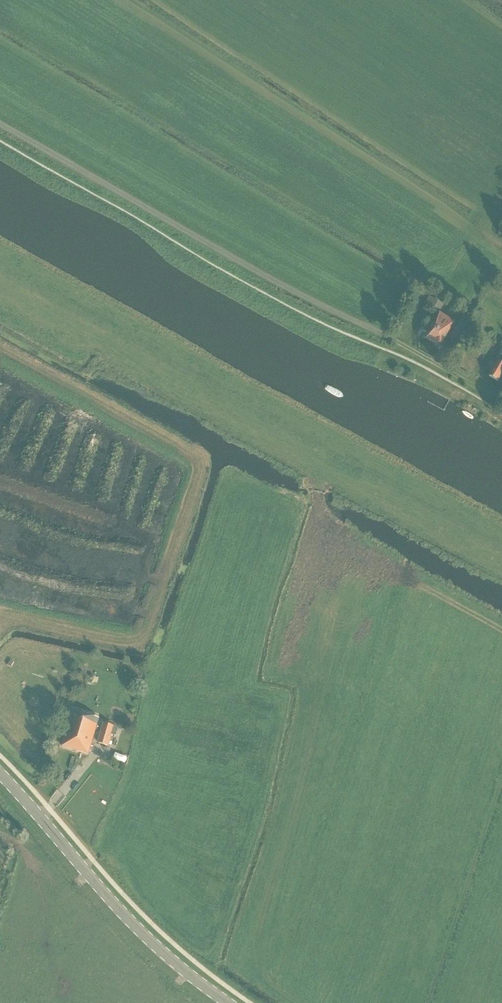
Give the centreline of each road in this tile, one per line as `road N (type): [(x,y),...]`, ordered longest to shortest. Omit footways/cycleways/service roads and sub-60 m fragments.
road 1 (track): [(0,125),(280,285),(496,398),(501,388)]
road 2 (tertiary): [(224,1002),(130,923),(0,775)]

